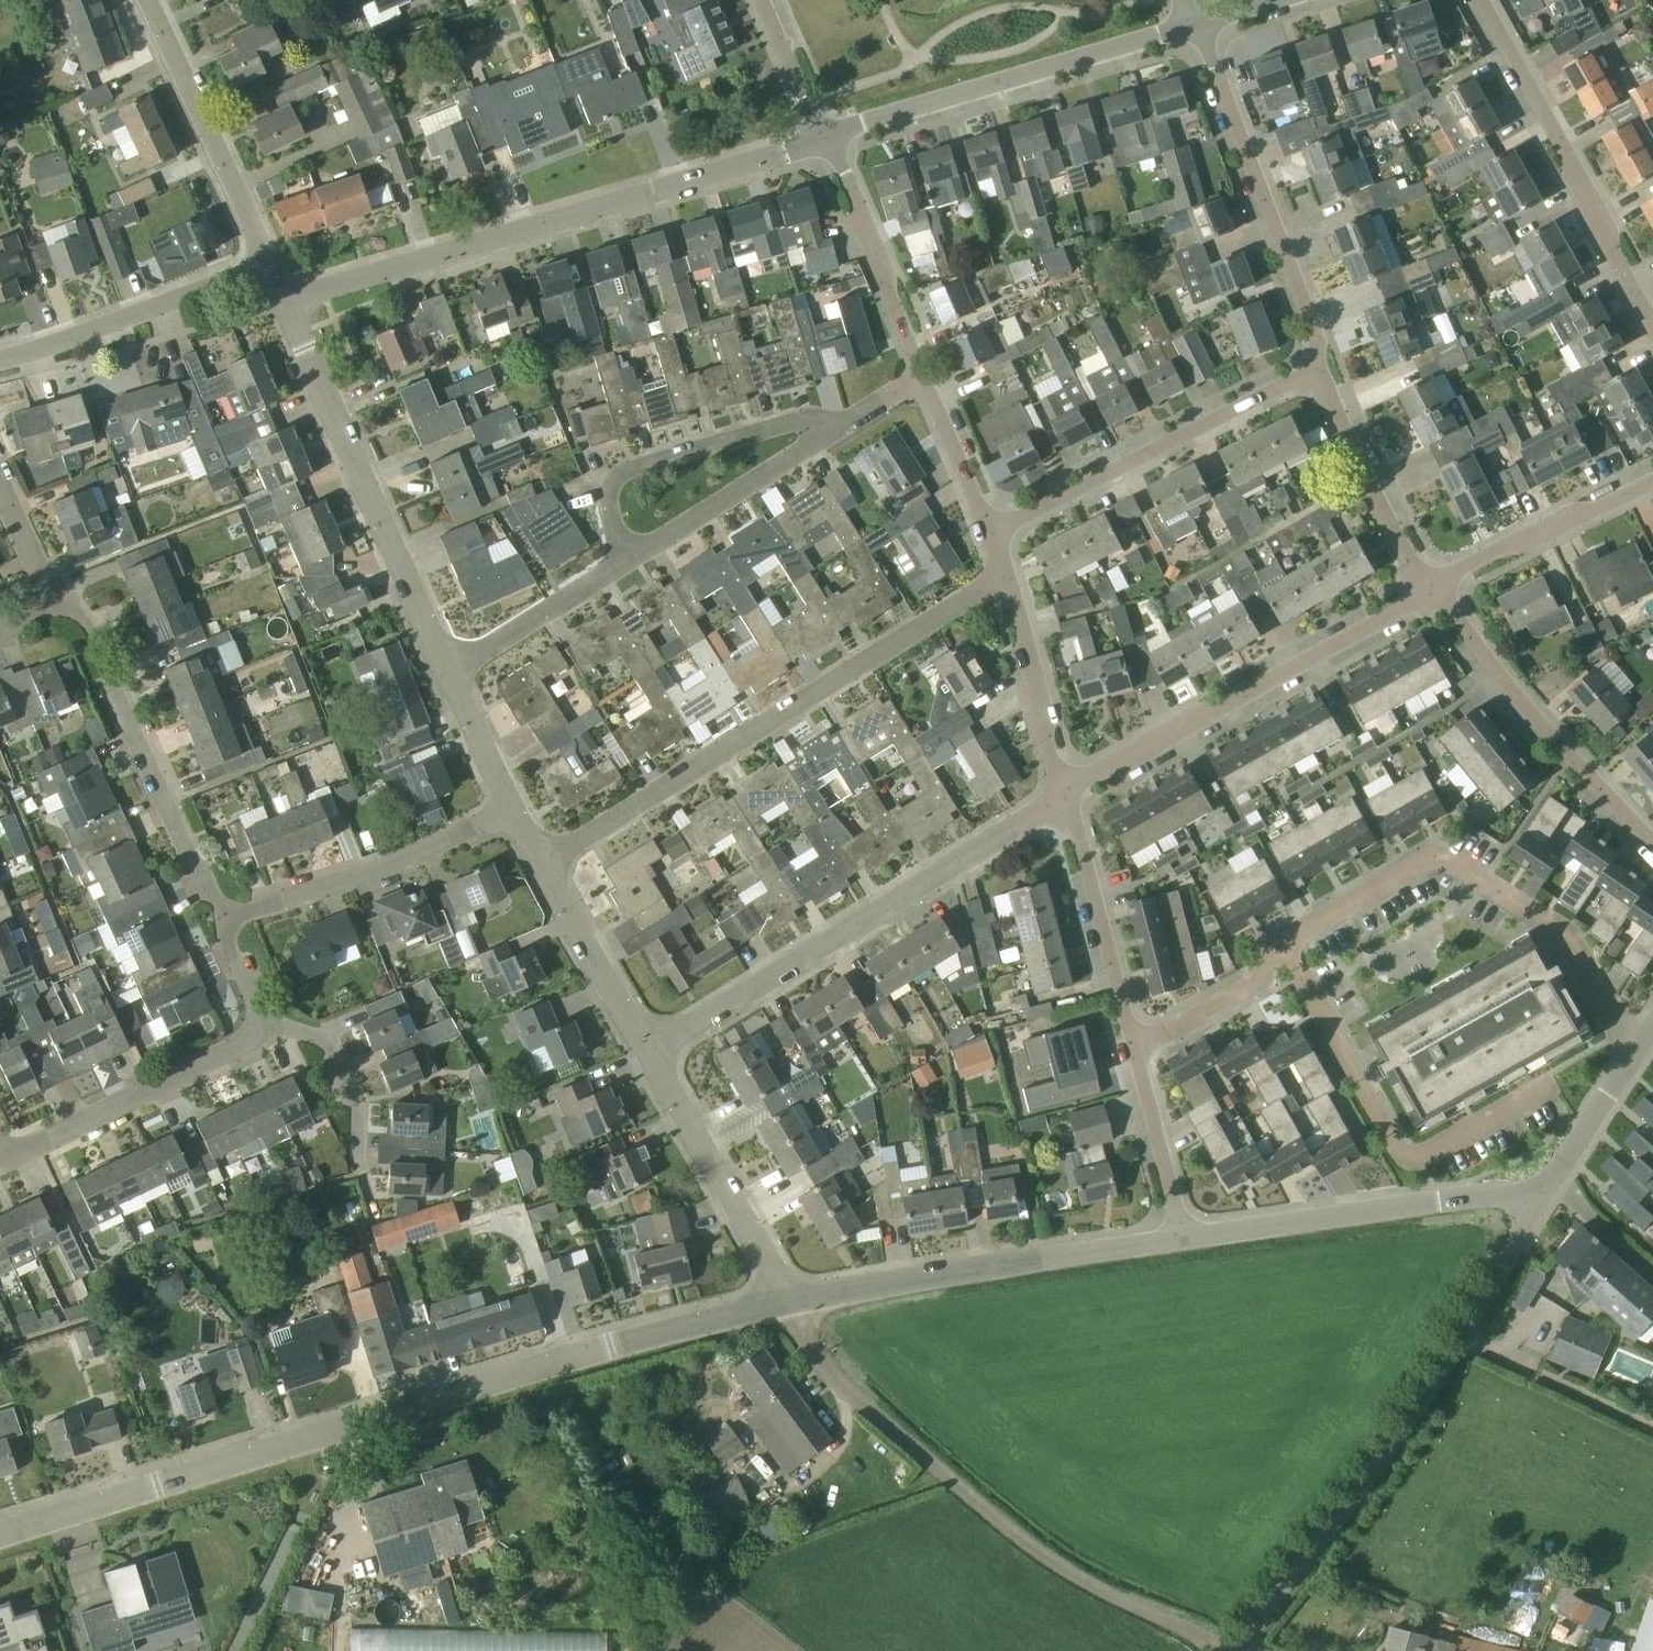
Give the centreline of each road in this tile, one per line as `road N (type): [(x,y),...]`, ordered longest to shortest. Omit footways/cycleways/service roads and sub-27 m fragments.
road 1 (tertiary): [(0,1537),(223,1459),(784,1303)]
road 2 (track): [(784,1303),(821,1366),(911,1454),(978,1505),(1082,1574),(1244,1650)]
road 3 (residential): [(284,298),(827,131)]
road 4 (unclassified): [(1243,1650),(1439,1372),(1553,1182)]
road 5 (residential): [(543,867),(1005,586)]
road 6 (residential): [(650,1059),(1066,802)]
road 7 (residential): [(1294,955),(1426,868),(1446,866),(1568,942),(1633,1056)]
road 8 (residential): [(1066,802),(1438,595)]
road 9 (residential): [(452,674),(284,298)]
road 10 (tertiary): [(784,1303),(1182,1240)]
road 11 (residential): [(1294,955),(1400,1153),(1424,1157),(1553,1091)]
road 12 (residential): [(827,131),(1203,25)]
road 13 (tertiary): [(1182,1240),(1553,1182)]
road 14 (residential): [(988,528),(1321,365)]
road 15 (residential): [(1321,365),(1203,25)]
road 16 (residential): [(1652,316),(1486,0)]
road 17 (residential): [(217,929),(112,687),(90,649),(59,619)]
road 18 (residential): [(1652,852),(1514,703),(1438,595)]
road 19 (residential): [(217,929),(514,817)]
road 20 (residential): [(630,561),(613,510),(623,474),(802,425),(827,439)]
road 21 (residential): [(270,266),(141,0)]
road 22 (residential): [(3,1171),(263,1040)]
road 23 (residential): [(270,266),(0,362)]
road 24 (residential): [(784,1303),(650,1059)]
road 25 (residential): [(923,374),(827,131)]
road 26 (residential): [(1134,1054),(1066,802)]
road 27 (residential): [(1438,595),(1321,365)]
road 28 (residential): [(1438,595),(1652,484)]
road 29 (track): [(297,1439),(311,1487),(230,1650)]
road 30 (residential): [(630,561),(827,439)]
road 31 (residential): [(367,1193),(359,1117),(319,1036),(297,1030),(263,1040)]
road 32 (residential): [(1066,802),(1005,586)]
road 33 (residential): [(650,1059),(543,867)]
road 34 (residential): [(452,674),(630,561)]
road 35 (residential): [(1182,1240),(1134,1054)]
road 36 (residential): [(1134,1054),(1274,980),(1294,955)]
road 37 (residential): [(988,528),(923,374)]
road 38 (residential): [(514,817),(452,674)]
road 39 (tertiary): [(1553,1182),(1633,1056)]
road 40 (residential): [(59,619),(0,482)]
road 41 (residential): [(827,131),(761,0)]
road 42 (residential): [(263,1040),(217,929)]

